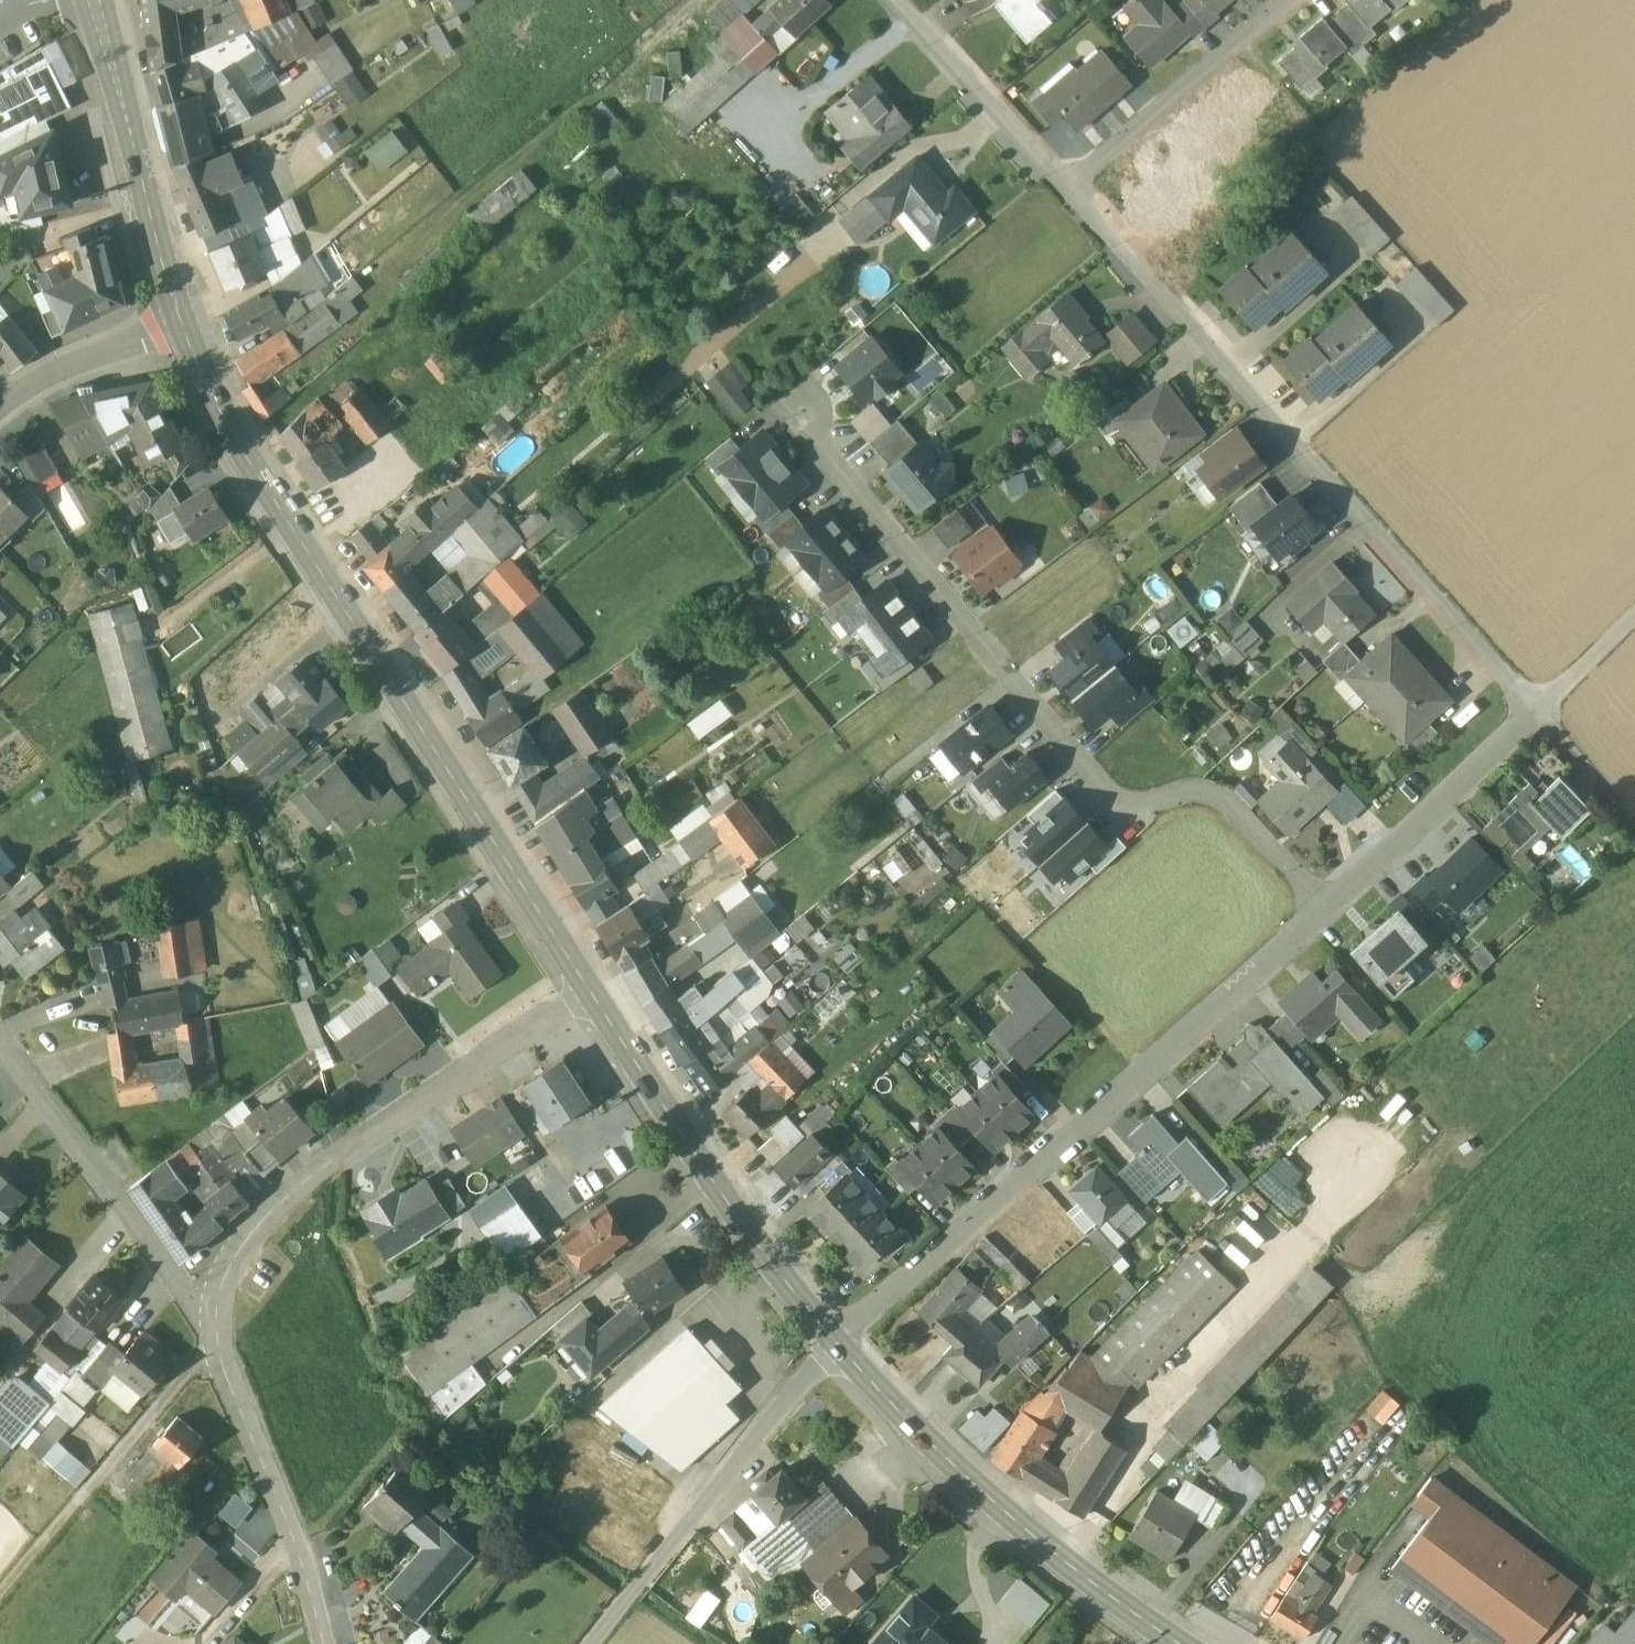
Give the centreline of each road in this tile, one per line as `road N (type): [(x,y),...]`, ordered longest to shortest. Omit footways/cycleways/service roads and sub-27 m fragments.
road 1 (primary): [(592,996),(263,486),(184,330)]
road 2 (residential): [(1327,905),(1216,794),(1188,792),(1139,806),(1106,794),(821,450),(804,417)]
road 3 (residential): [(1537,715),(1066,187)]
road 4 (residential): [(836,1344),(1327,905)]
road 5 (residential): [(216,1319),(231,1260),(284,1201),(592,996)]
road 6 (primary): [(1179,1643),(1022,1527),(836,1344)]
road 7 (primary): [(836,1344),(724,1199),(592,996)]
road 8 (residential): [(593,1643),(836,1344)]
road 9 (residential): [(0,1038),(186,1292),(216,1319)]
road 10 (residential): [(327,1643),(290,1524),(221,1361),(216,1319)]
road 11 (primary): [(184,330),(94,0)]
road 12 (track): [(221,1361),(187,1372),(0,1591)]
road 13 (residential): [(1066,187),(1282,0)]
road 14 (residential): [(1327,905),(1537,715)]
road 15 (residential): [(1066,187),(896,0)]
road 16 (residential): [(0,407),(71,366),(184,330)]
road 17 (track): [(1537,715),(1634,828)]
road 18 (residential): [(1537,715),(1634,614)]

